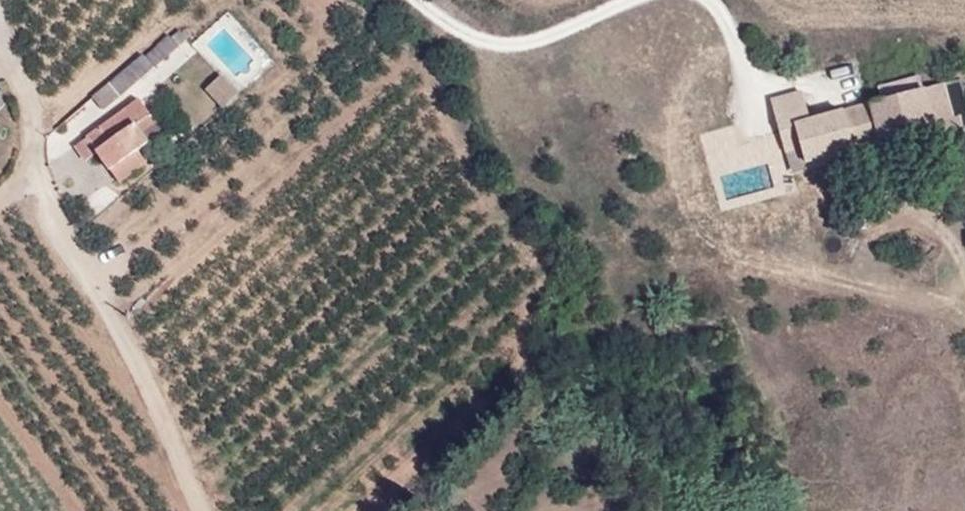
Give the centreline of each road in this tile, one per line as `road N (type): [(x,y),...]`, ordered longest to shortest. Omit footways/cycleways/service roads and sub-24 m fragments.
road 1 (track): [(0,24),(35,111),(29,184),(152,385),(204,510)]
road 2 (track): [(419,0),(466,39),(519,52),(652,0)]

